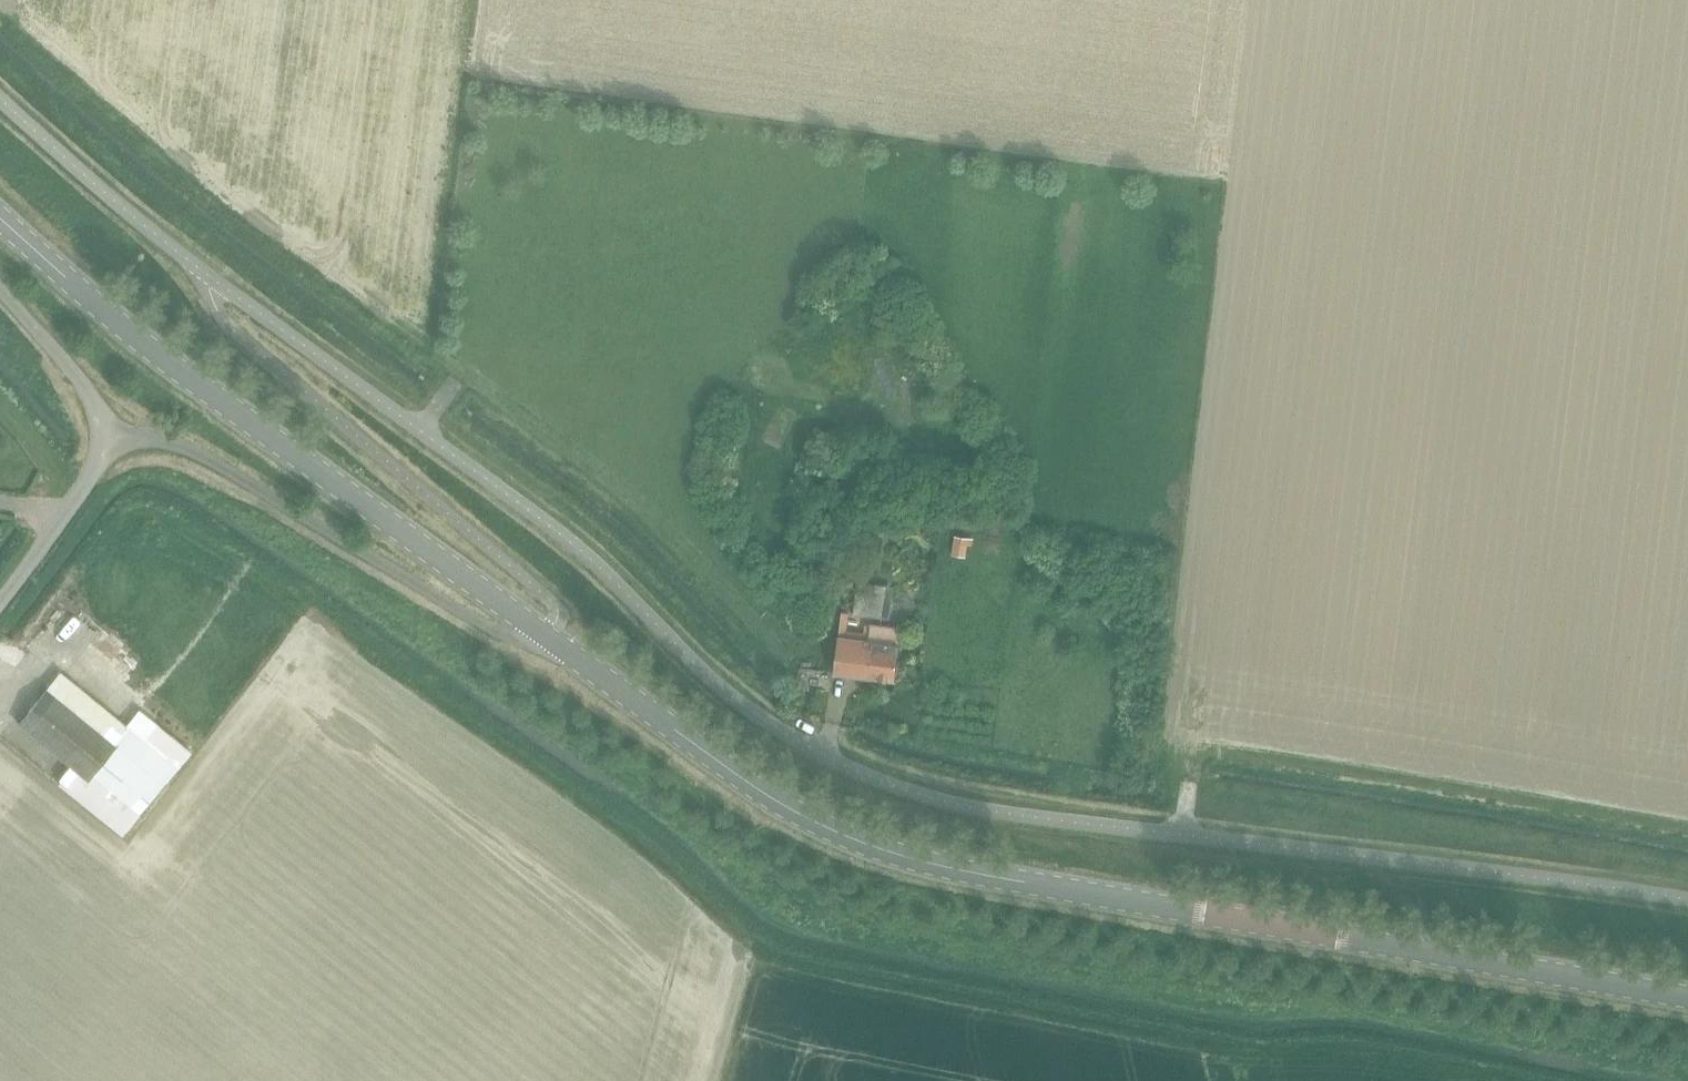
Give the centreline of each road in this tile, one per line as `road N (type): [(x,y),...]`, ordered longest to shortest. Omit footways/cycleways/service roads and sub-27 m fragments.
road 1 (secondary): [(1687,1000),(916,866),(770,798),(561,645)]
road 2 (secondary): [(561,645),(164,359),(0,215)]
road 3 (unclassified): [(561,645),(513,636),(190,445),(152,435),(116,438)]
road 4 (unclassified): [(0,598),(116,438)]
road 5 (unclassified): [(116,438),(0,291)]

